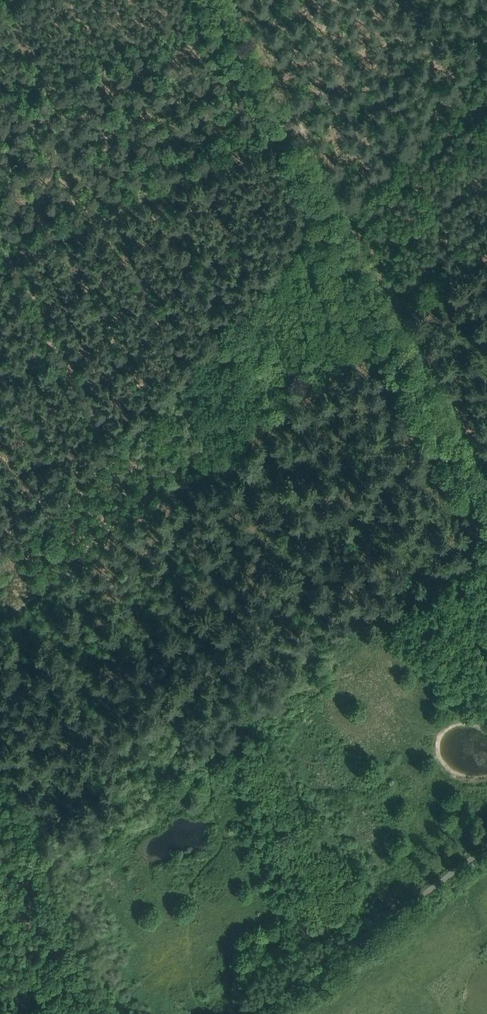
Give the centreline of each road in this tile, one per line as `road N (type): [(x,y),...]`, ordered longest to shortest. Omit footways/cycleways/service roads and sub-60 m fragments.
road 1 (track): [(269,1013),(486,853)]
road 2 (track): [(222,0),(342,211)]
road 3 (track): [(342,211),(404,323)]

